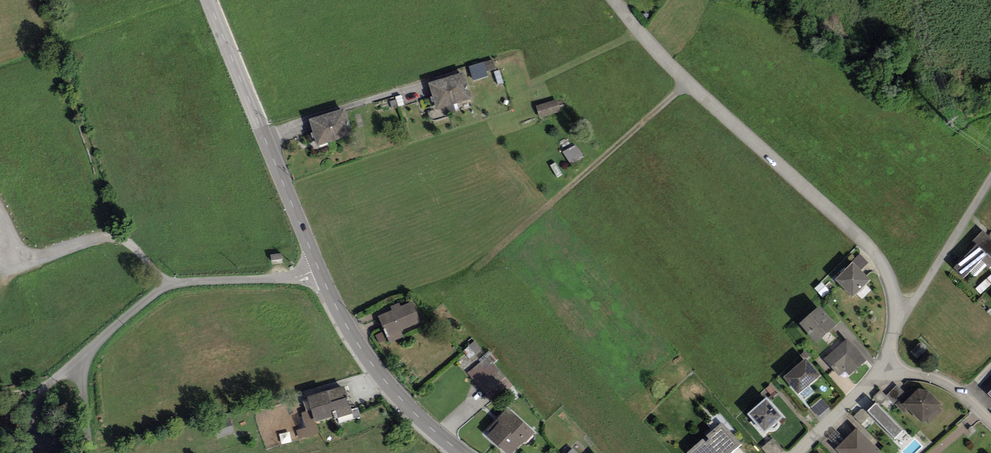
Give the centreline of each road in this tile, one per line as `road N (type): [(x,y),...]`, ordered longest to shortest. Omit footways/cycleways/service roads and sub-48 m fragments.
road 1 (residential): [(90,452),(82,369),(95,346),(139,306),(182,283),(319,273)]
road 2 (unclassified): [(617,0),(688,82),(867,244)]
road 3 (track): [(45,0),(118,235),(169,286)]
road 4 (secondary): [(319,273),(208,0)]
road 5 (secondary): [(462,452),(380,374),(319,273)]
road 6 (unclassified): [(896,325),(990,176)]
road 7 (track): [(118,235),(25,262),(11,257),(0,234)]
road 8 (residential): [(882,373),(938,382),(990,424)]

